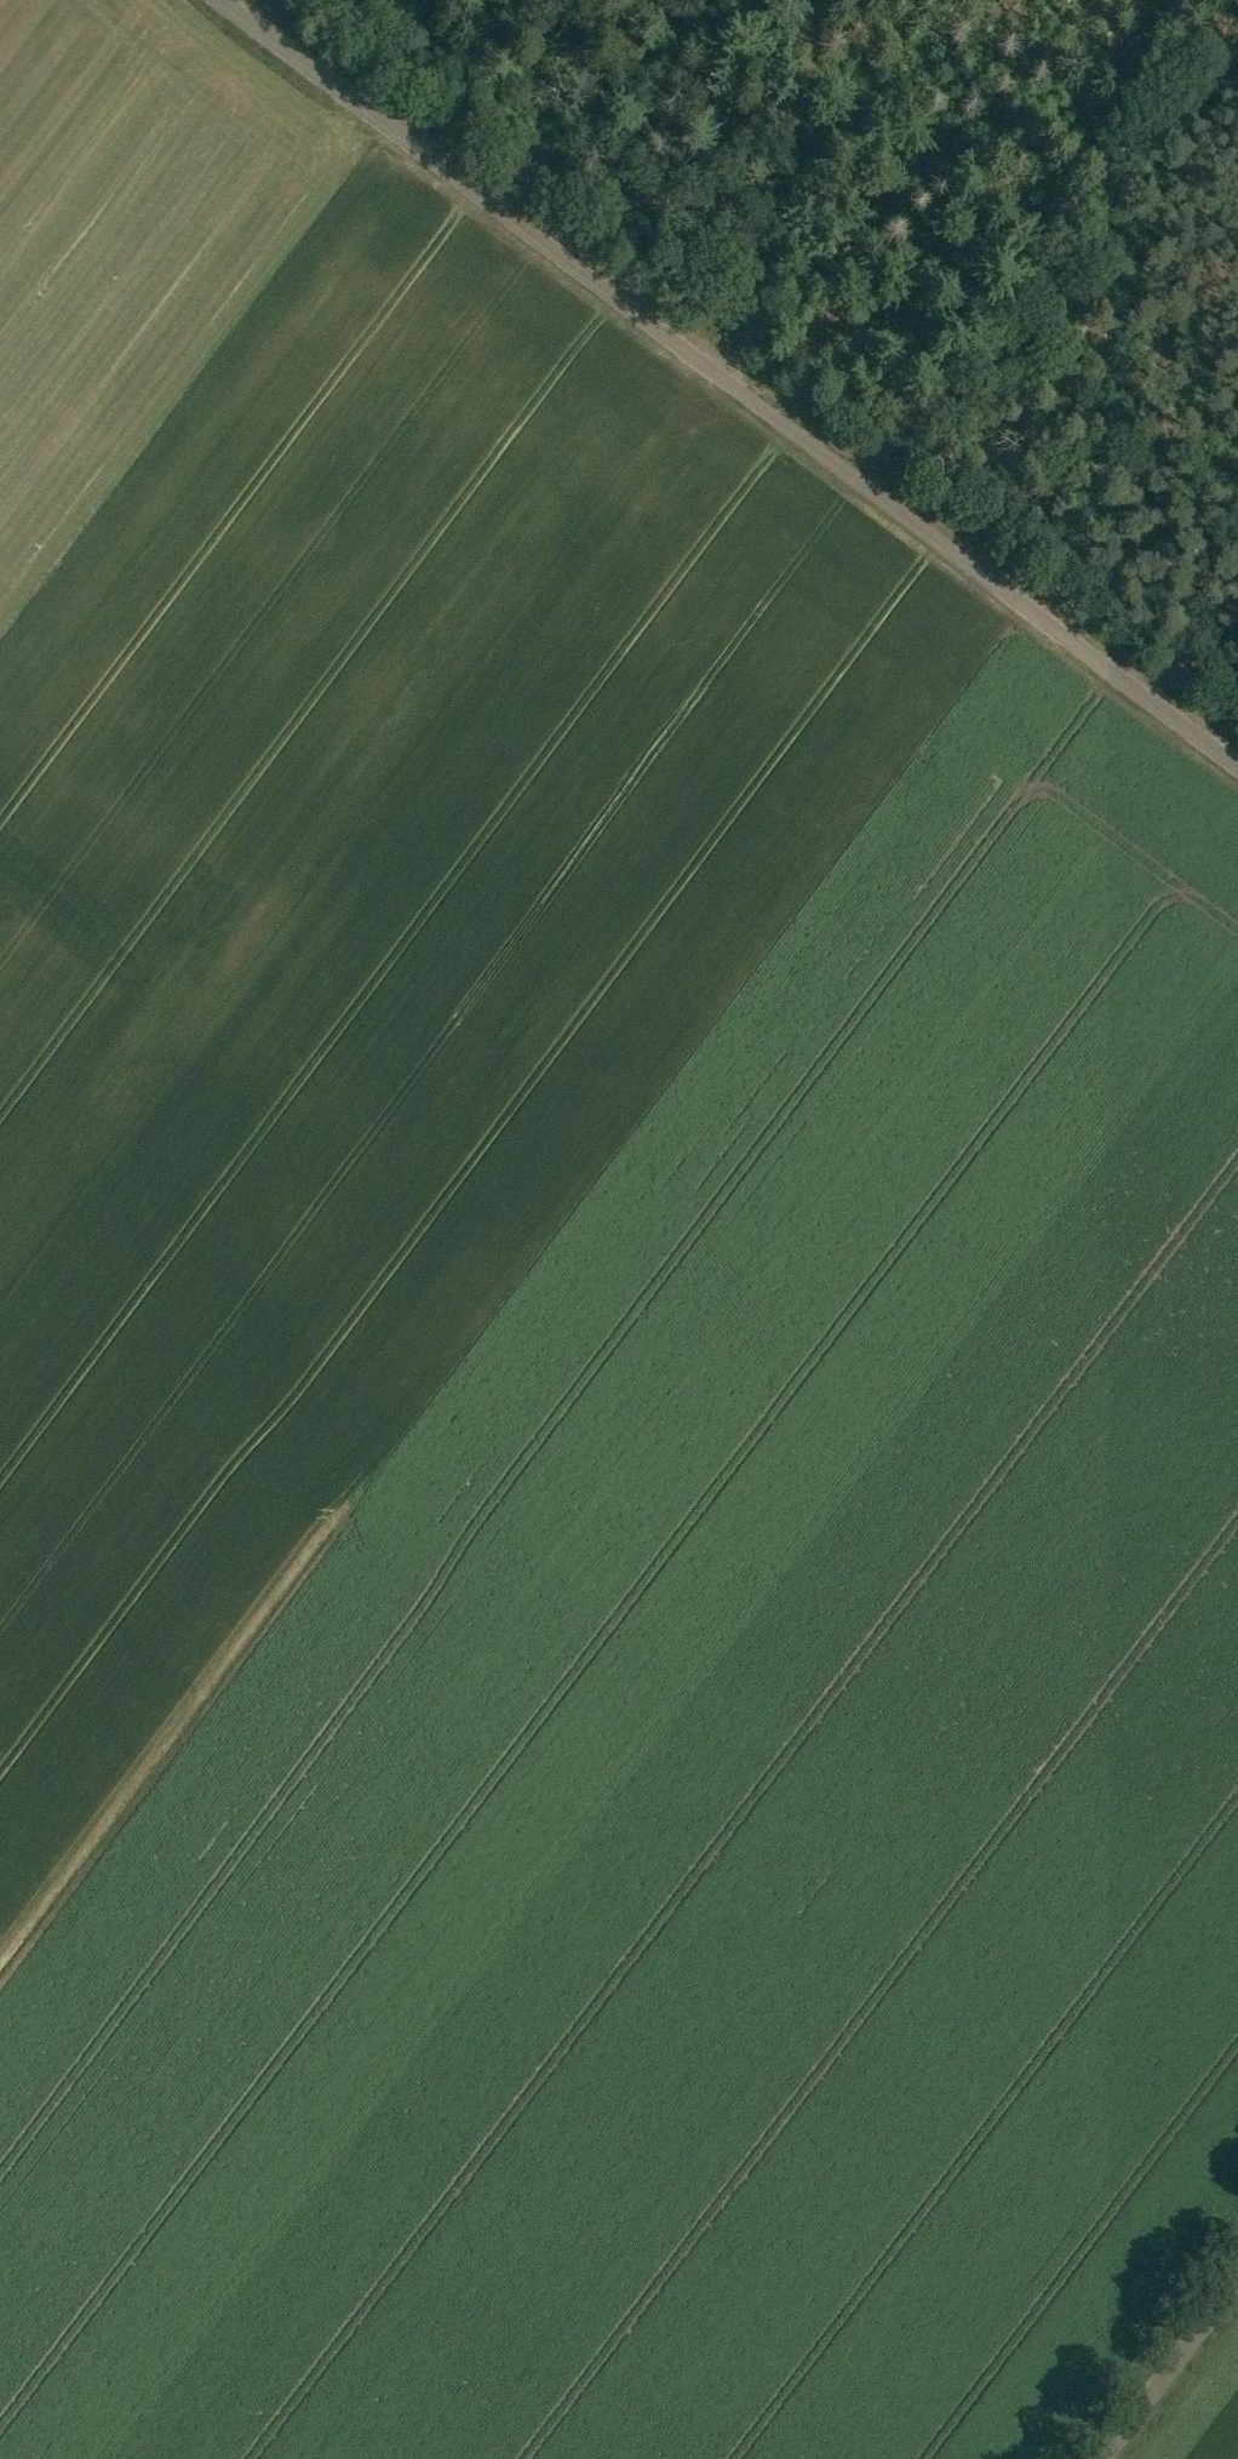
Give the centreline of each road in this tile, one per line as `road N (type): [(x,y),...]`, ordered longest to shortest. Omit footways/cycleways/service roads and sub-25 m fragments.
road 1 (unclassified): [(1237,769),(220,0)]
road 2 (unclassified): [(1098,2458),(1237,2274)]

